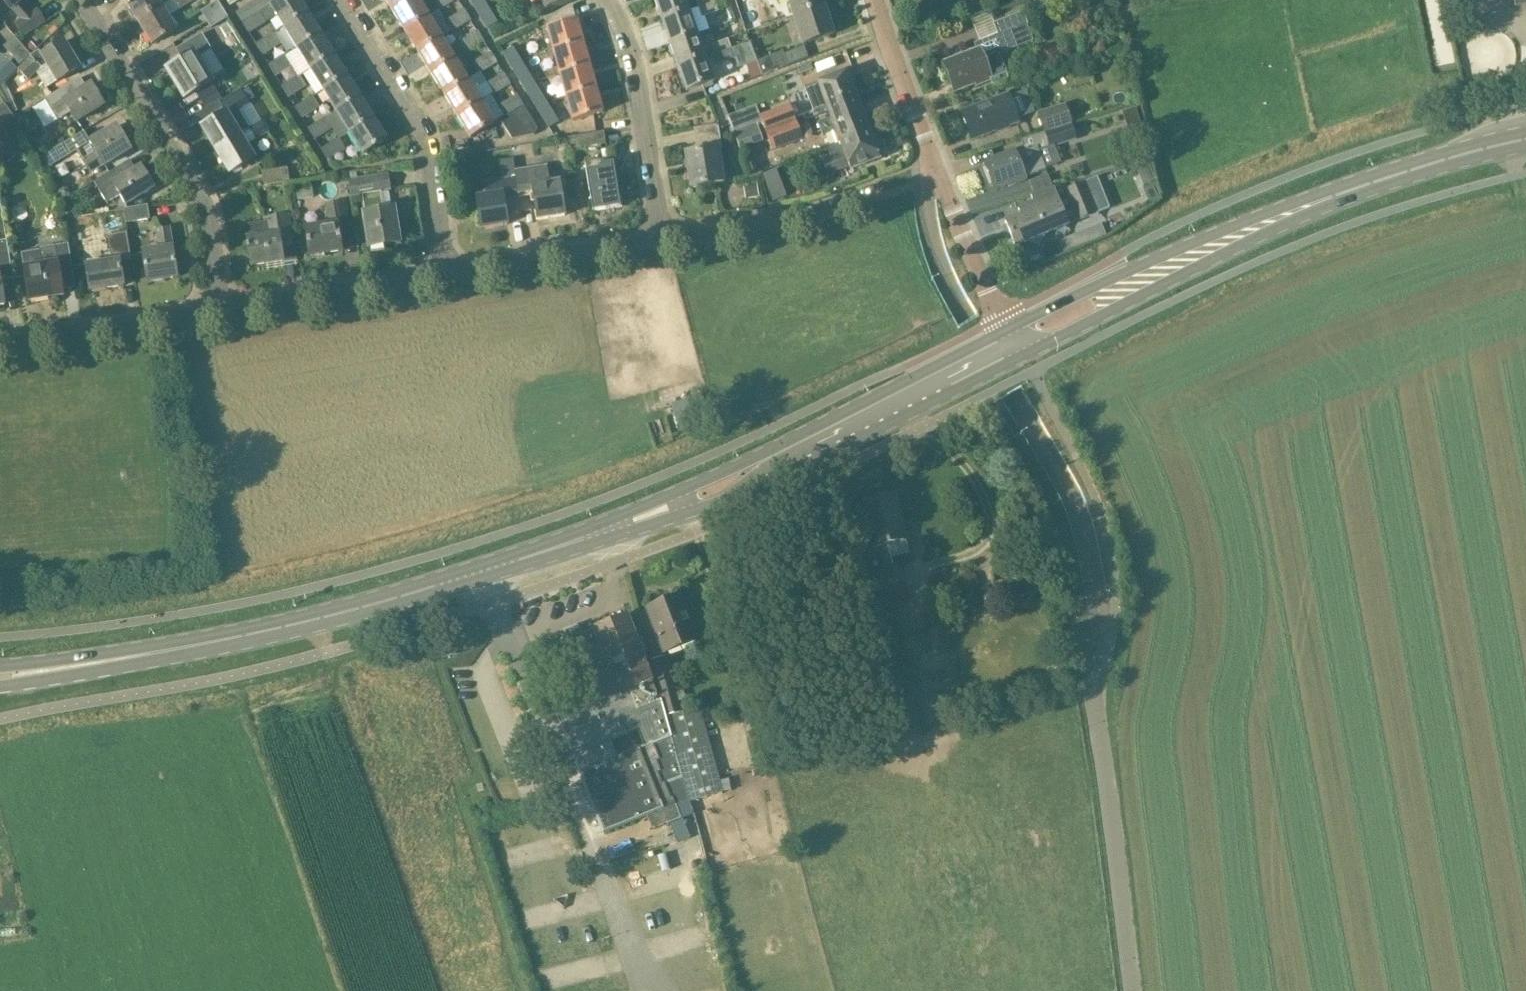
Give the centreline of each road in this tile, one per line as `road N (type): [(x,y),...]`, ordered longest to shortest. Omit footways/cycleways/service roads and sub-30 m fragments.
road 1 (primary): [(0,677),(277,628),(496,568),(779,461),(1015,343)]
road 2 (primary): [(1015,343),(1290,212),(1525,140)]
road 3 (residential): [(1015,343),(936,170),(875,0)]
road 4 (residential): [(219,310),(205,205),(80,0)]
road 5 (residential): [(446,276),(421,129),(342,0)]
road 6 (unclassified): [(1133,990),(1095,699)]
road 7 (residential): [(661,241),(634,73),(607,0)]
road 8 (residential): [(219,310),(446,276)]
road 9 (residential): [(0,345),(219,310)]
road 10 (residential): [(446,276),(661,241)]
road 11 (residential): [(661,241),(860,200)]

